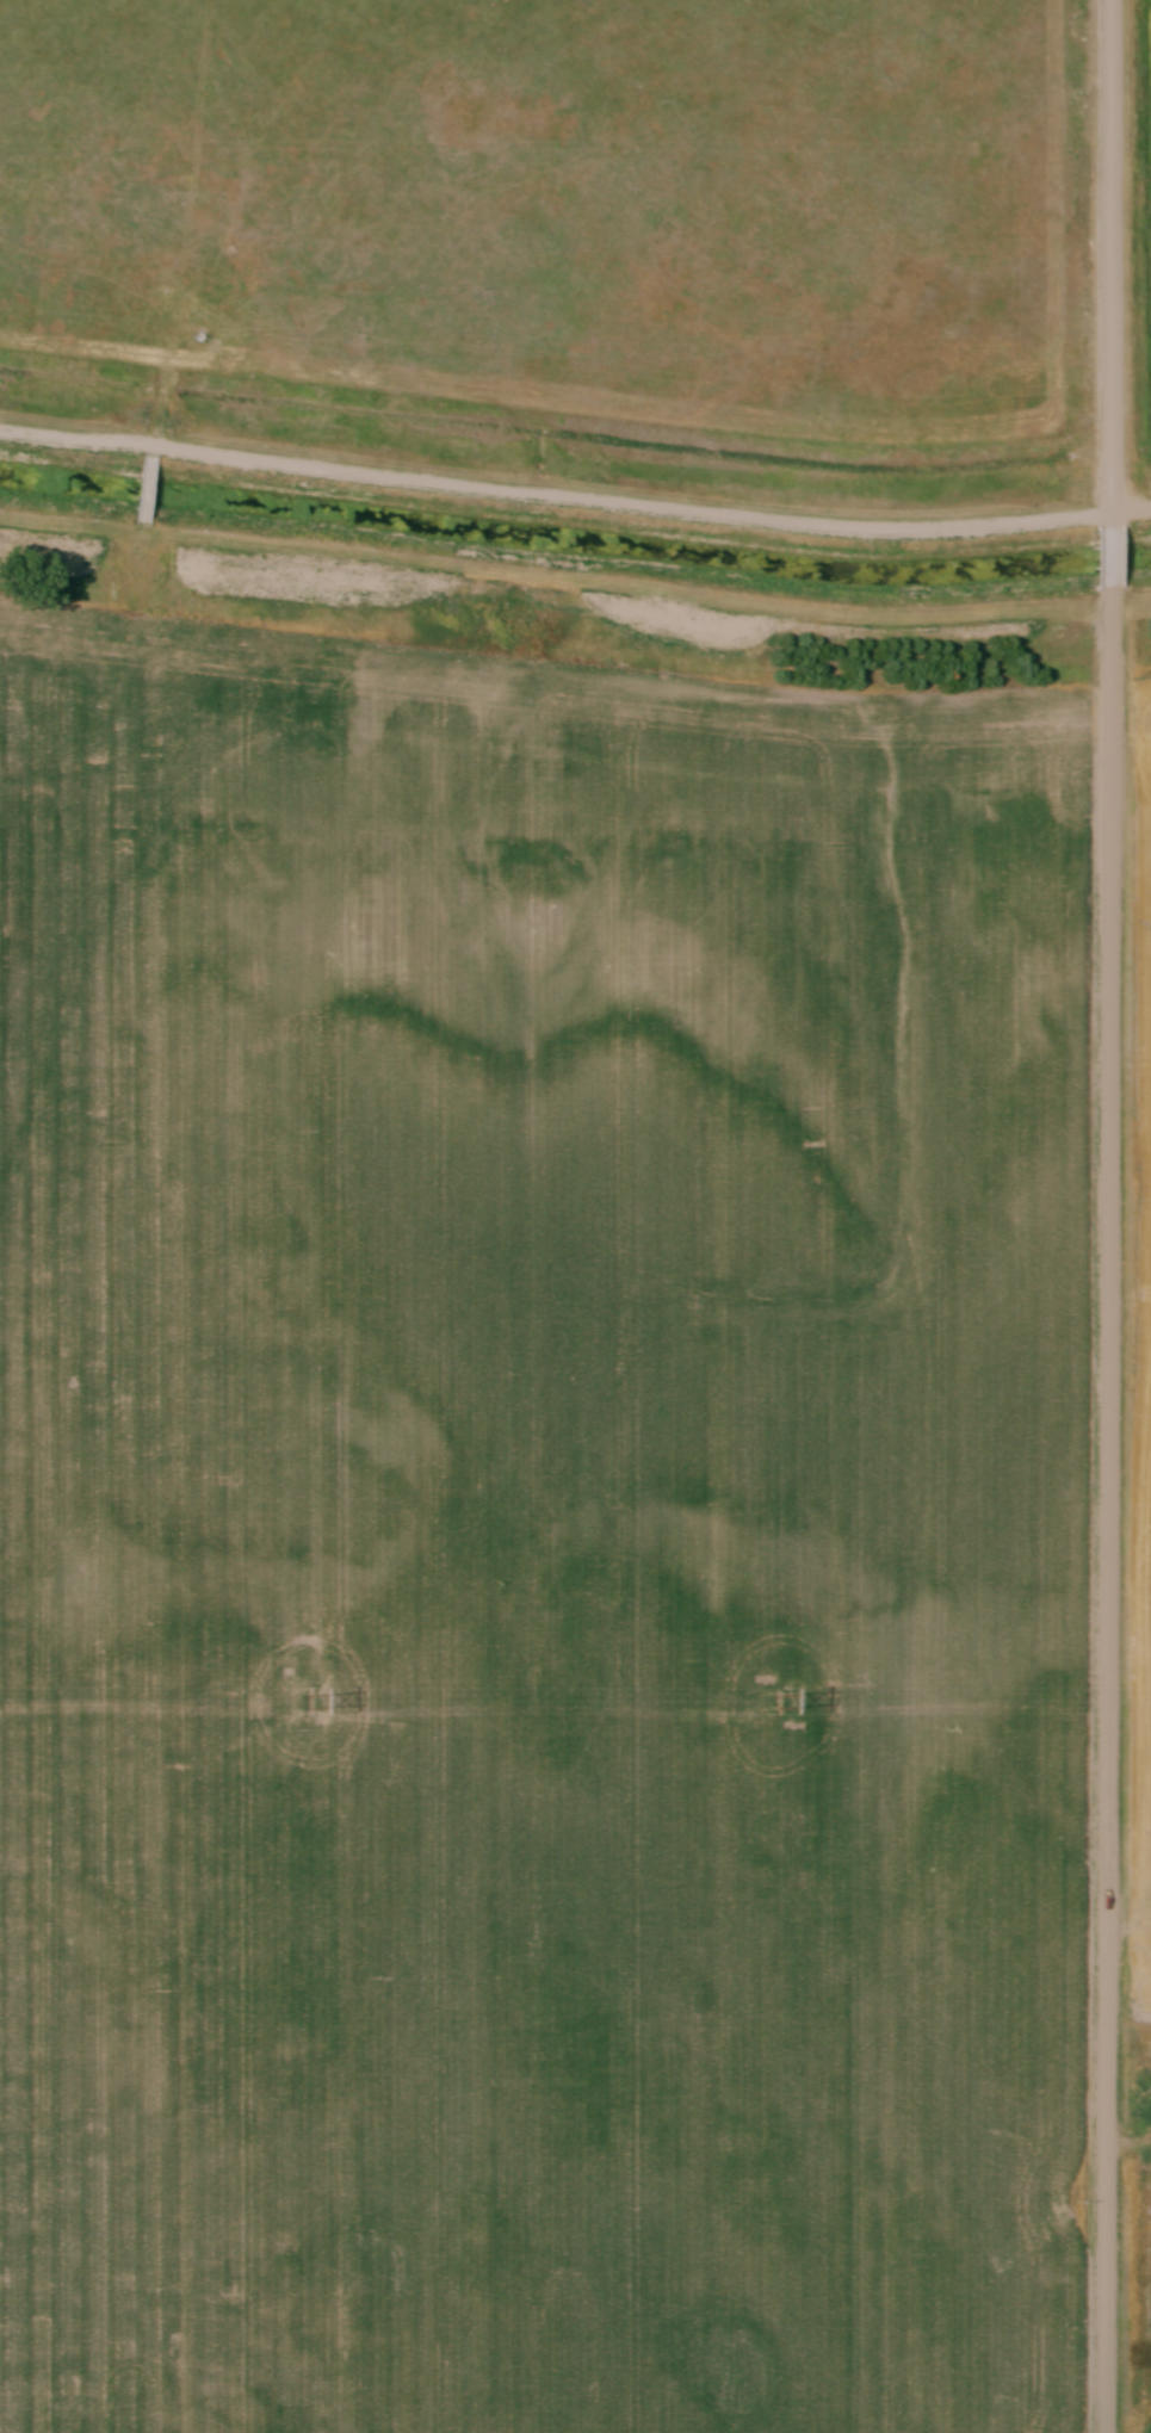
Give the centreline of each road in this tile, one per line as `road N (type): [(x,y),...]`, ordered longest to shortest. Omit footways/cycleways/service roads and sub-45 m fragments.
road 1 (residential): [(1108,2432),(1110,589)]
road 2 (residential): [(1110,524),(1111,0)]

